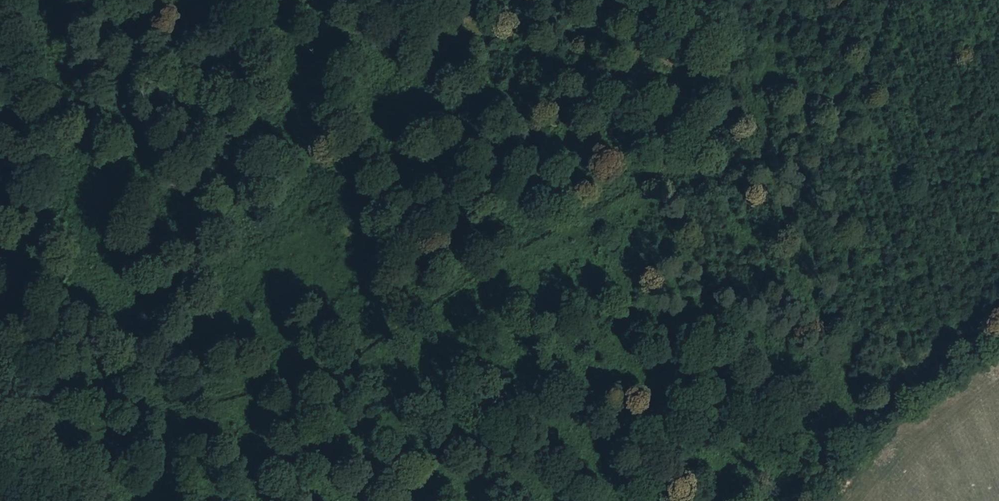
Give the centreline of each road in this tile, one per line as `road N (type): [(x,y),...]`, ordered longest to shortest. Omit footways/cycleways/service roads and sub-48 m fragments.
road 1 (track): [(998,335),(829,477),(812,500)]

